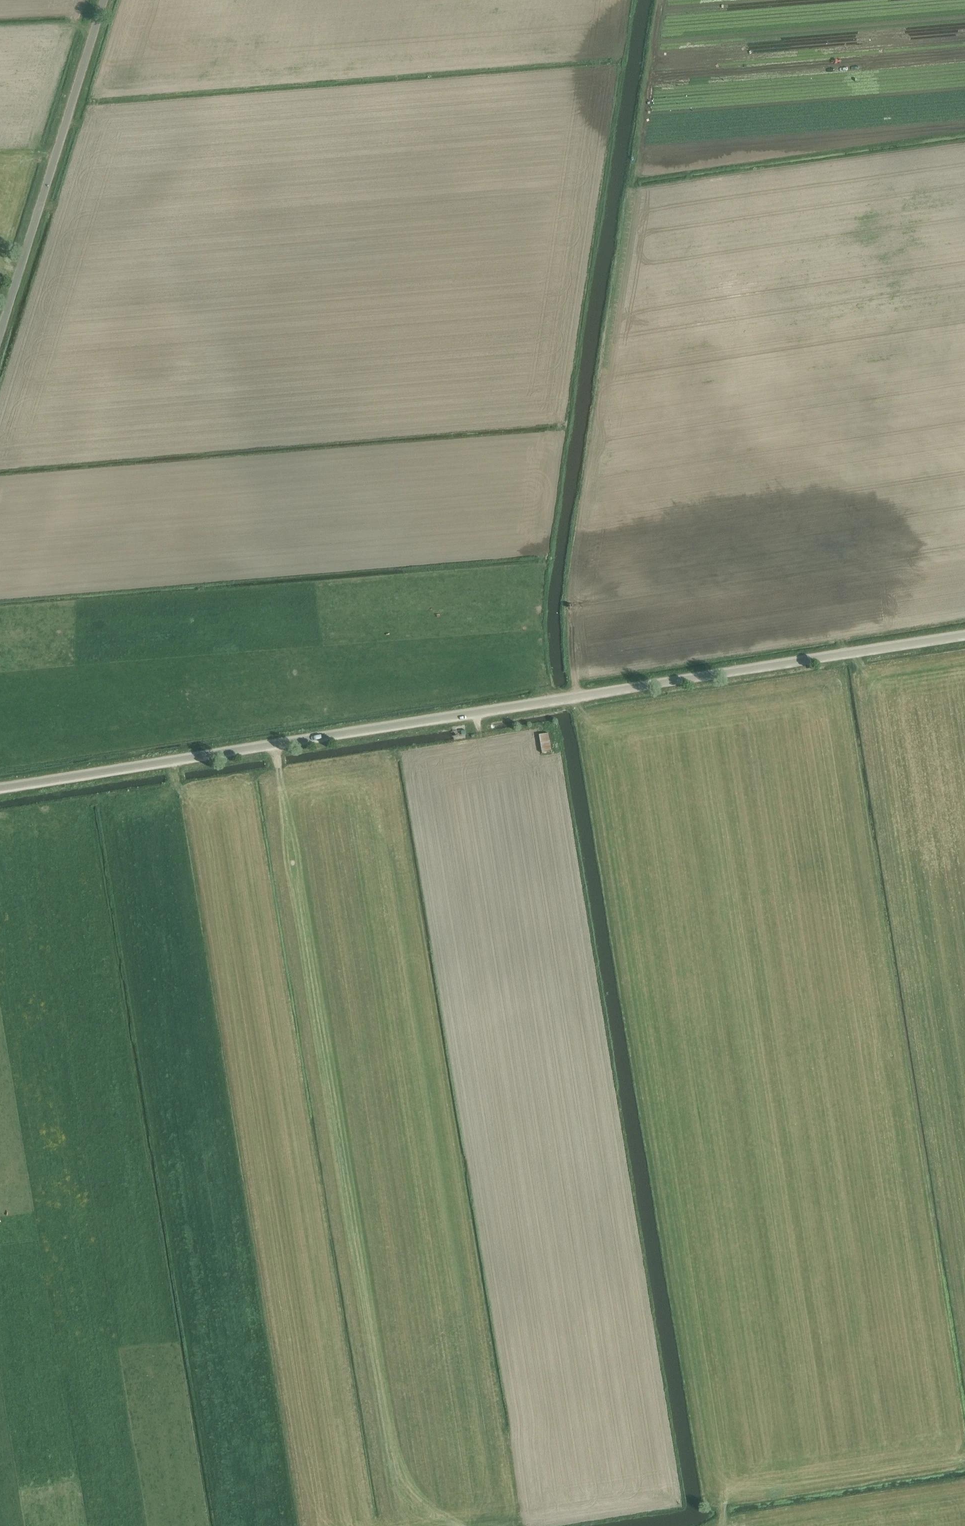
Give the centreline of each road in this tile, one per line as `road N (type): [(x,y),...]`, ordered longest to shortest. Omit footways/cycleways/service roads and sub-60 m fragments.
road 1 (unclassified): [(0,788),(964,635)]
road 2 (unclassified): [(0,335),(104,0)]

